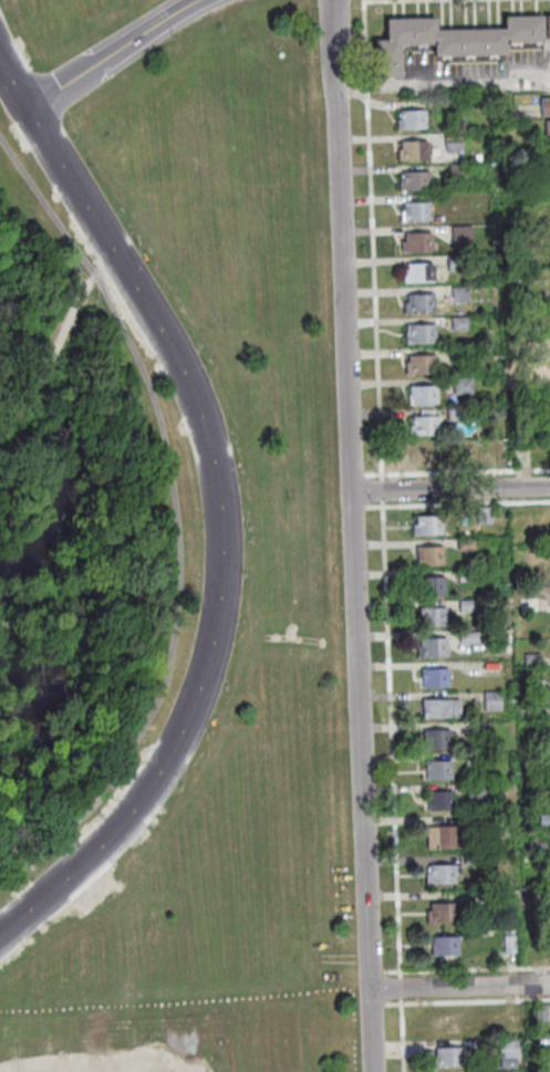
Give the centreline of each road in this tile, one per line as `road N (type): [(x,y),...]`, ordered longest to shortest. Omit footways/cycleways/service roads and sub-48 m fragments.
road 1 (residential): [(371,1071),(336,0)]
road 2 (tertiary): [(0,934),(92,853),(149,784),(199,680),(219,561),(211,470),(184,384),(0,62)]
road 3 (track): [(117,260),(77,291),(48,360),(0,429)]
road 4 (tertiary): [(196,0),(27,110)]
road 5 (residential): [(549,486),(349,492)]
road 6 (residential): [(549,984),(367,989)]

